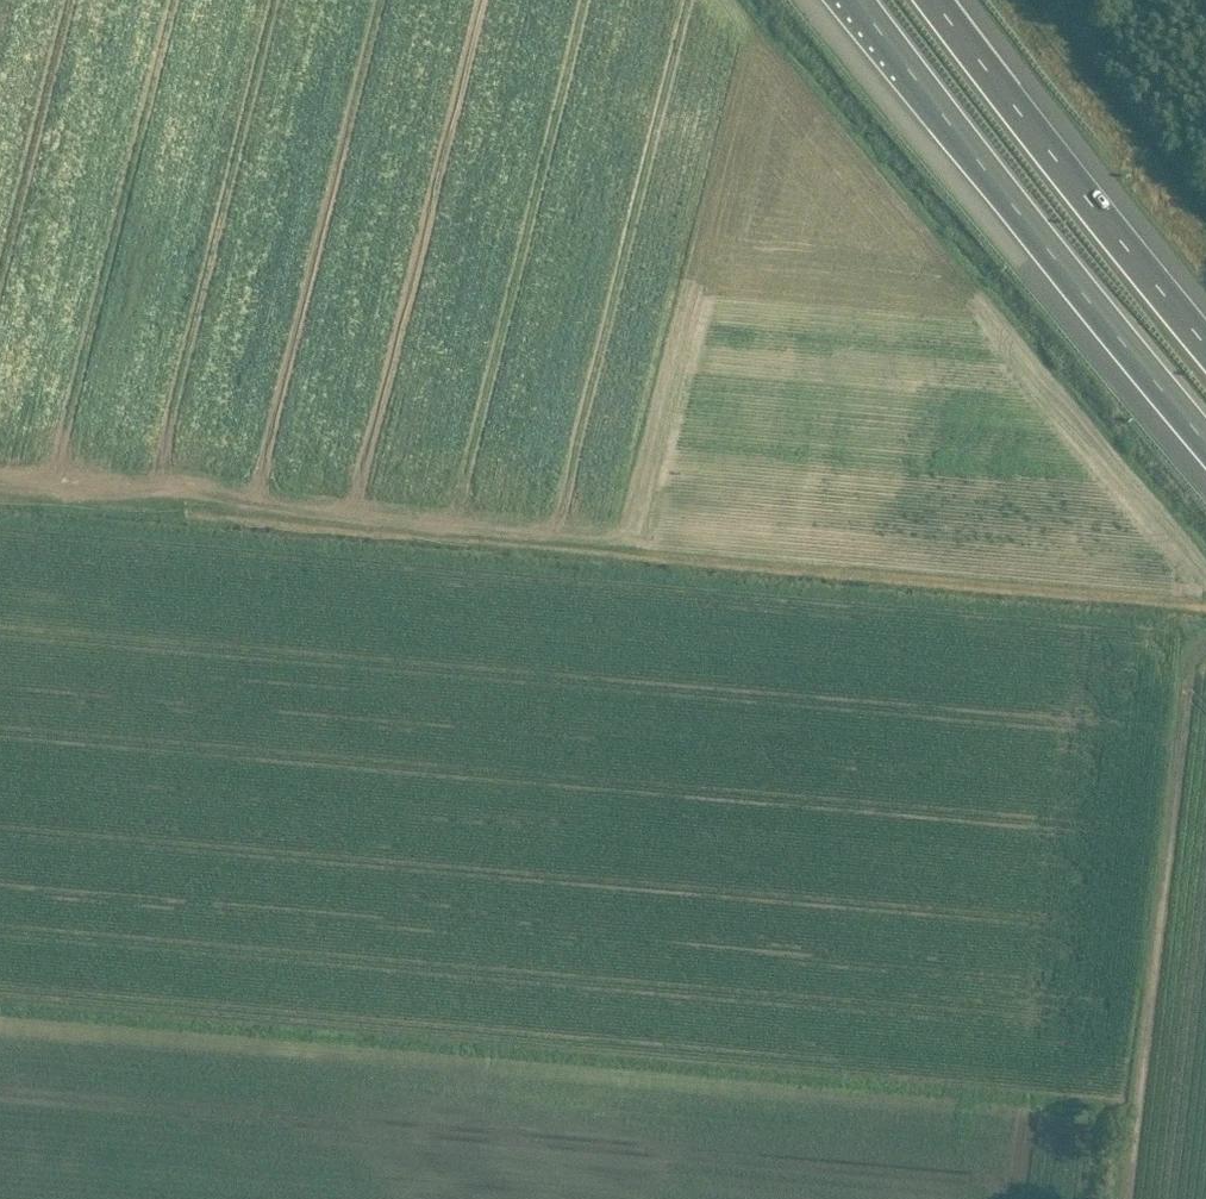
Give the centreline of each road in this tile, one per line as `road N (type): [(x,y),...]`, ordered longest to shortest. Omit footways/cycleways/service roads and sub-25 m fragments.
road 1 (track): [(1205,585),(668,547),(0,483)]
road 2 (motorway): [(857,0),(1001,196),(1205,441)]
road 3 (motorway): [(1205,340),(940,0)]

